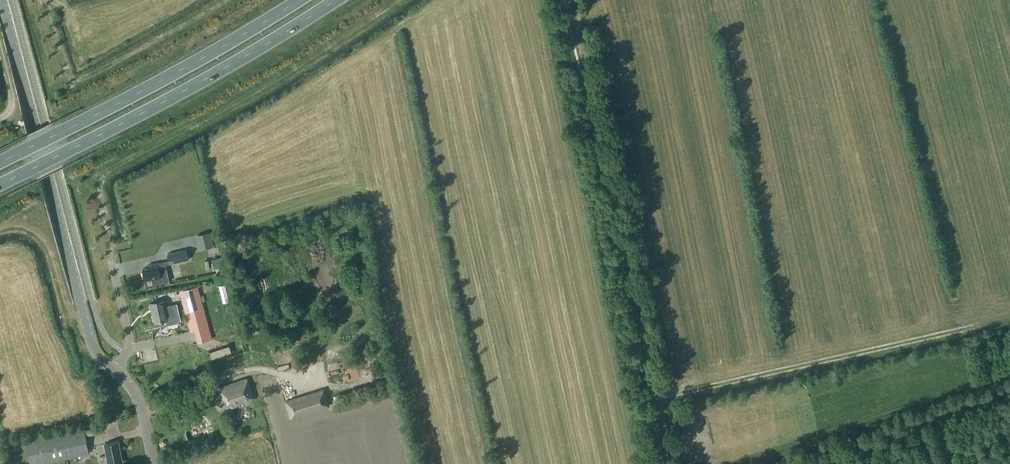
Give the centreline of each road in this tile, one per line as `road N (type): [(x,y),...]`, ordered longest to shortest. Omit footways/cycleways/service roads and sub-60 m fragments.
road 1 (tertiary): [(118,373),(94,348),(1,0)]
road 2 (trunk): [(0,185),(336,0)]
road 3 (trunk): [(298,0),(0,162)]
road 4 (unclassified): [(118,373),(130,339),(109,251)]

